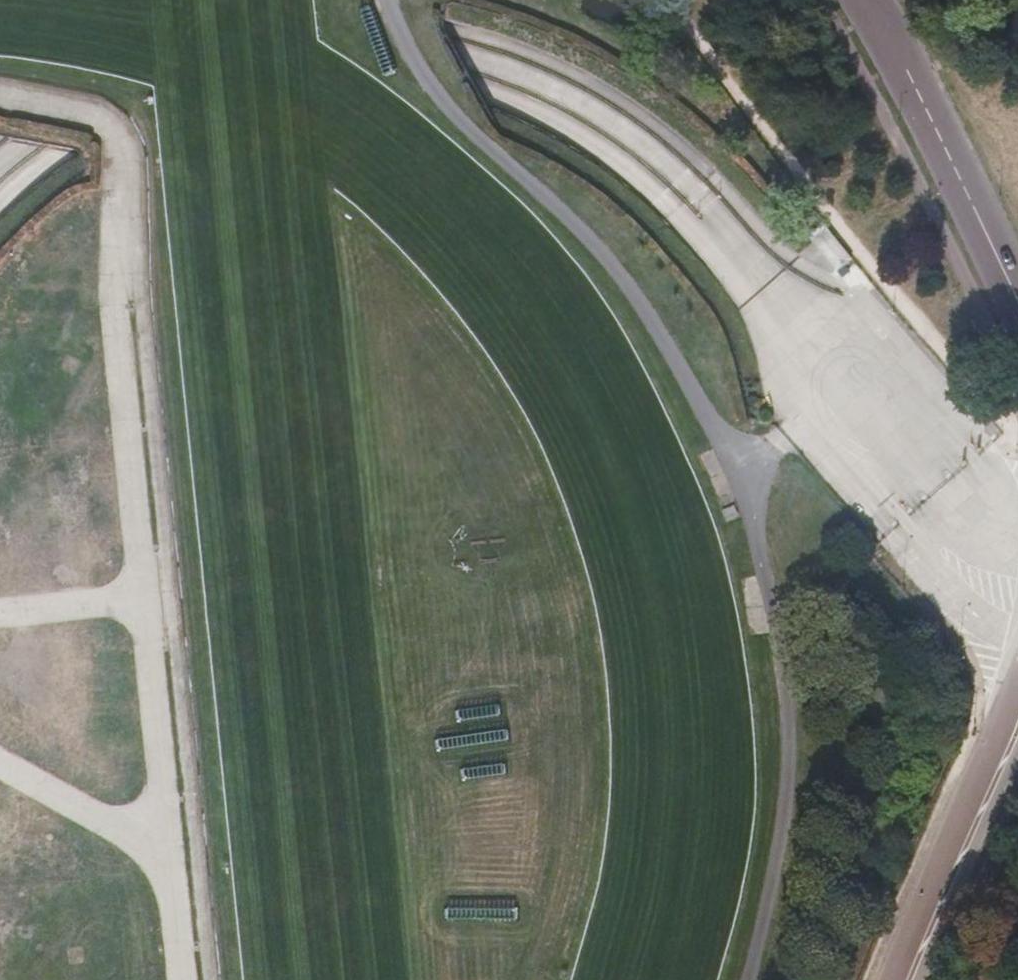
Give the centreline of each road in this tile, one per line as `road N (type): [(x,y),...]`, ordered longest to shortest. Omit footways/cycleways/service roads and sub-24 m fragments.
road 1 (secondary): [(867,0),(1017,298)]

